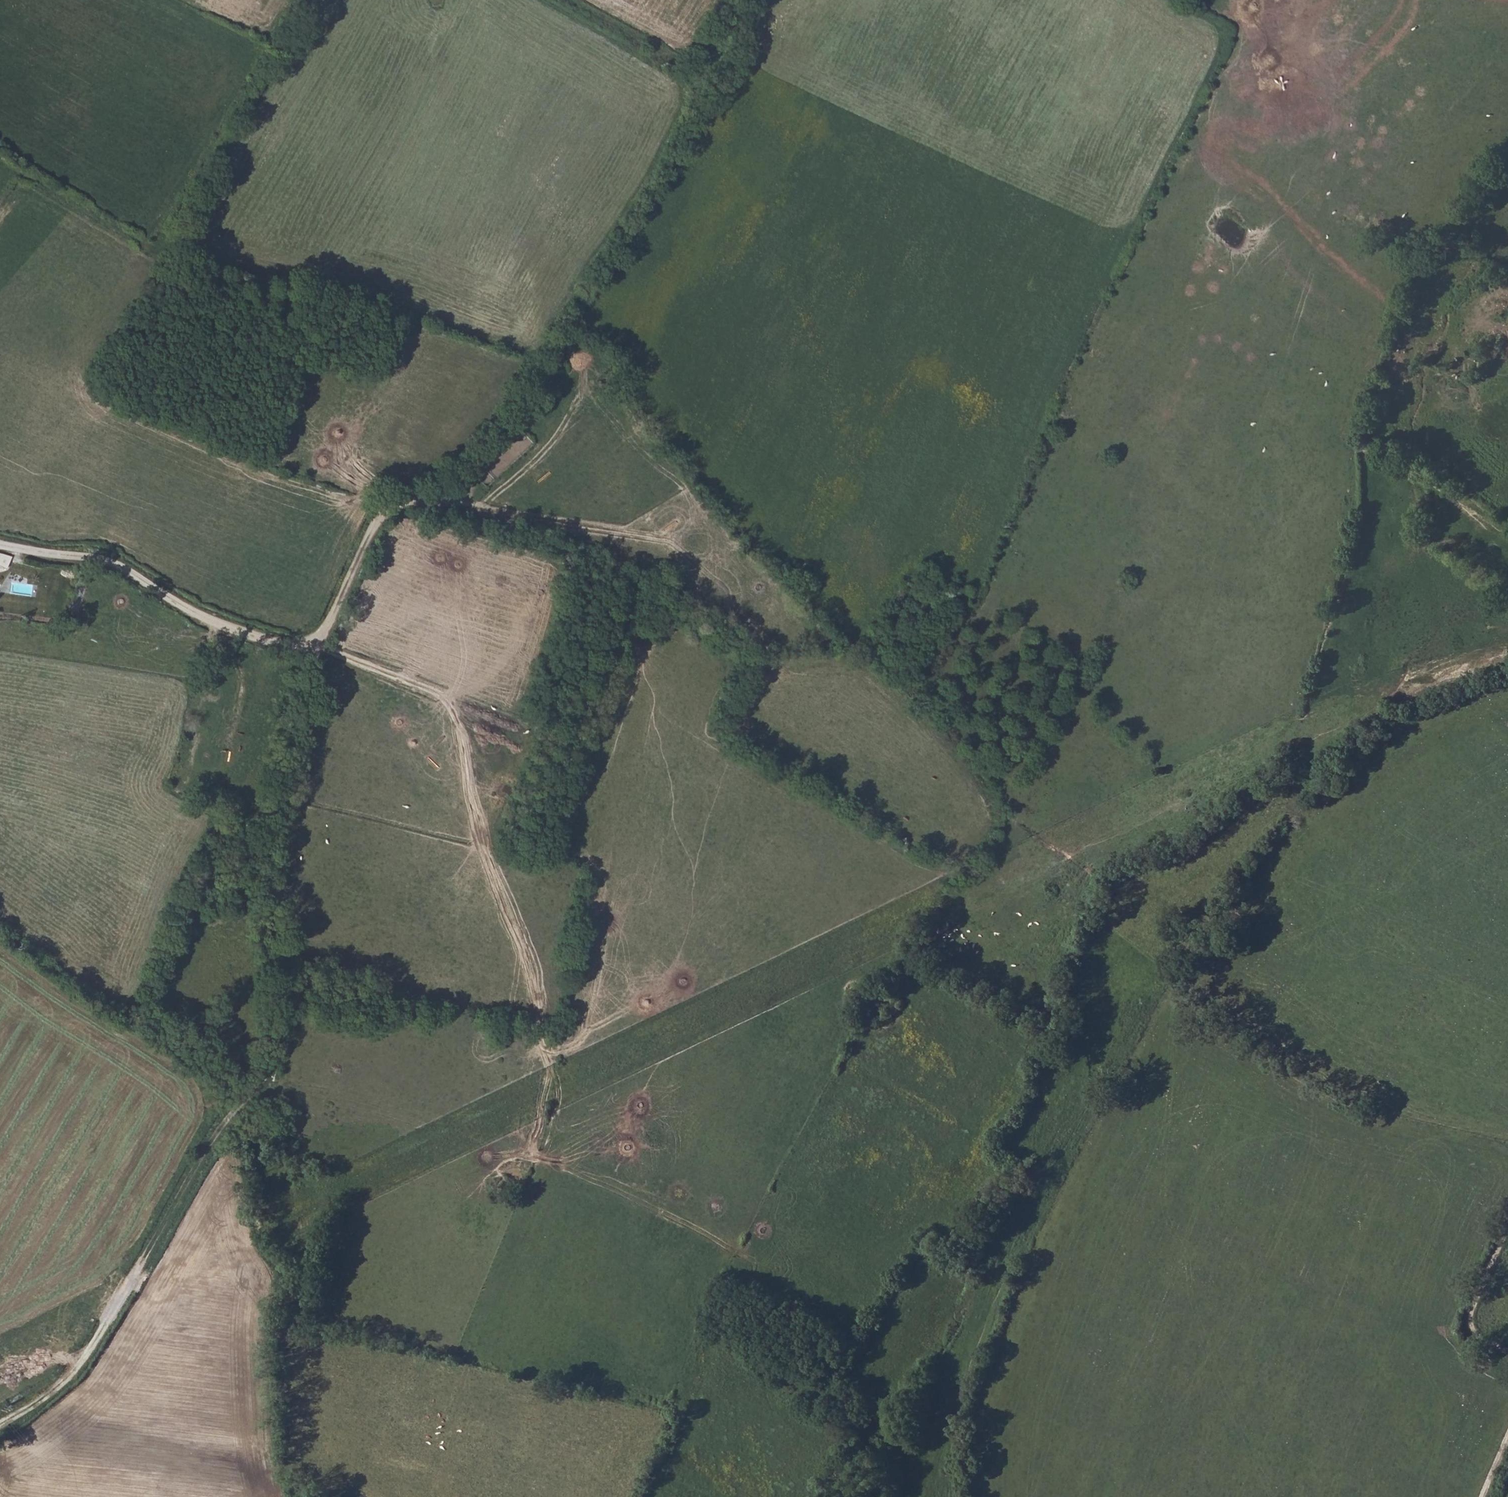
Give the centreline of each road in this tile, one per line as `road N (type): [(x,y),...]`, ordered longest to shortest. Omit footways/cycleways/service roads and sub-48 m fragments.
road 1 (track): [(0,1429),(68,1387),(99,1352),(126,1290),(232,1114),(269,1078),(289,983),(264,842),(307,718),(325,630),(378,519),(422,507),(533,404),(703,101),(749,59),(749,0)]
road 2 (unclassified): [(0,544),(107,560),(172,602),(263,638),(293,644),(325,630)]

